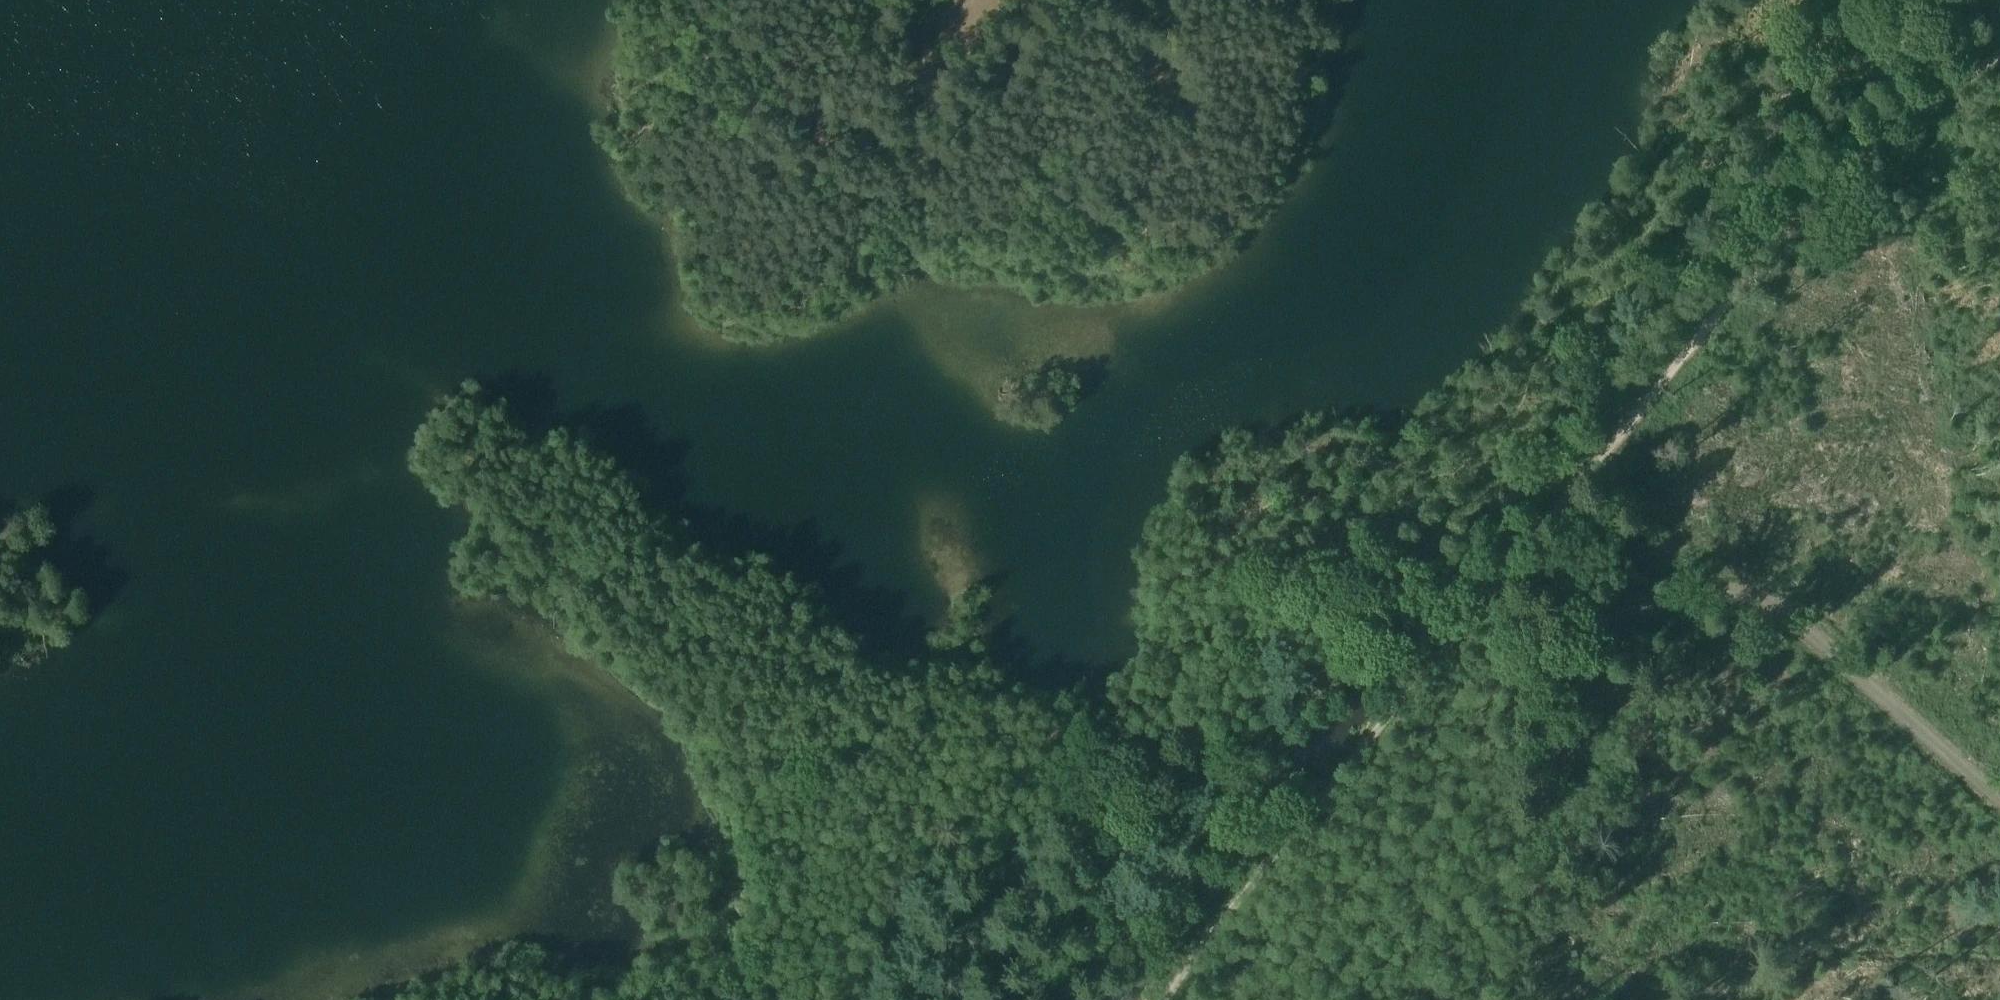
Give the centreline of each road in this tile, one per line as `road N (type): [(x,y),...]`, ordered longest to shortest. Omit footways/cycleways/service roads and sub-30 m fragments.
road 1 (track): [(1463,622),(1831,182),(1999,64)]
road 2 (track): [(1463,622),(1572,621),(1681,597),(1773,604),(1999,799)]
road 3 (track): [(1160,999),(1463,622)]

